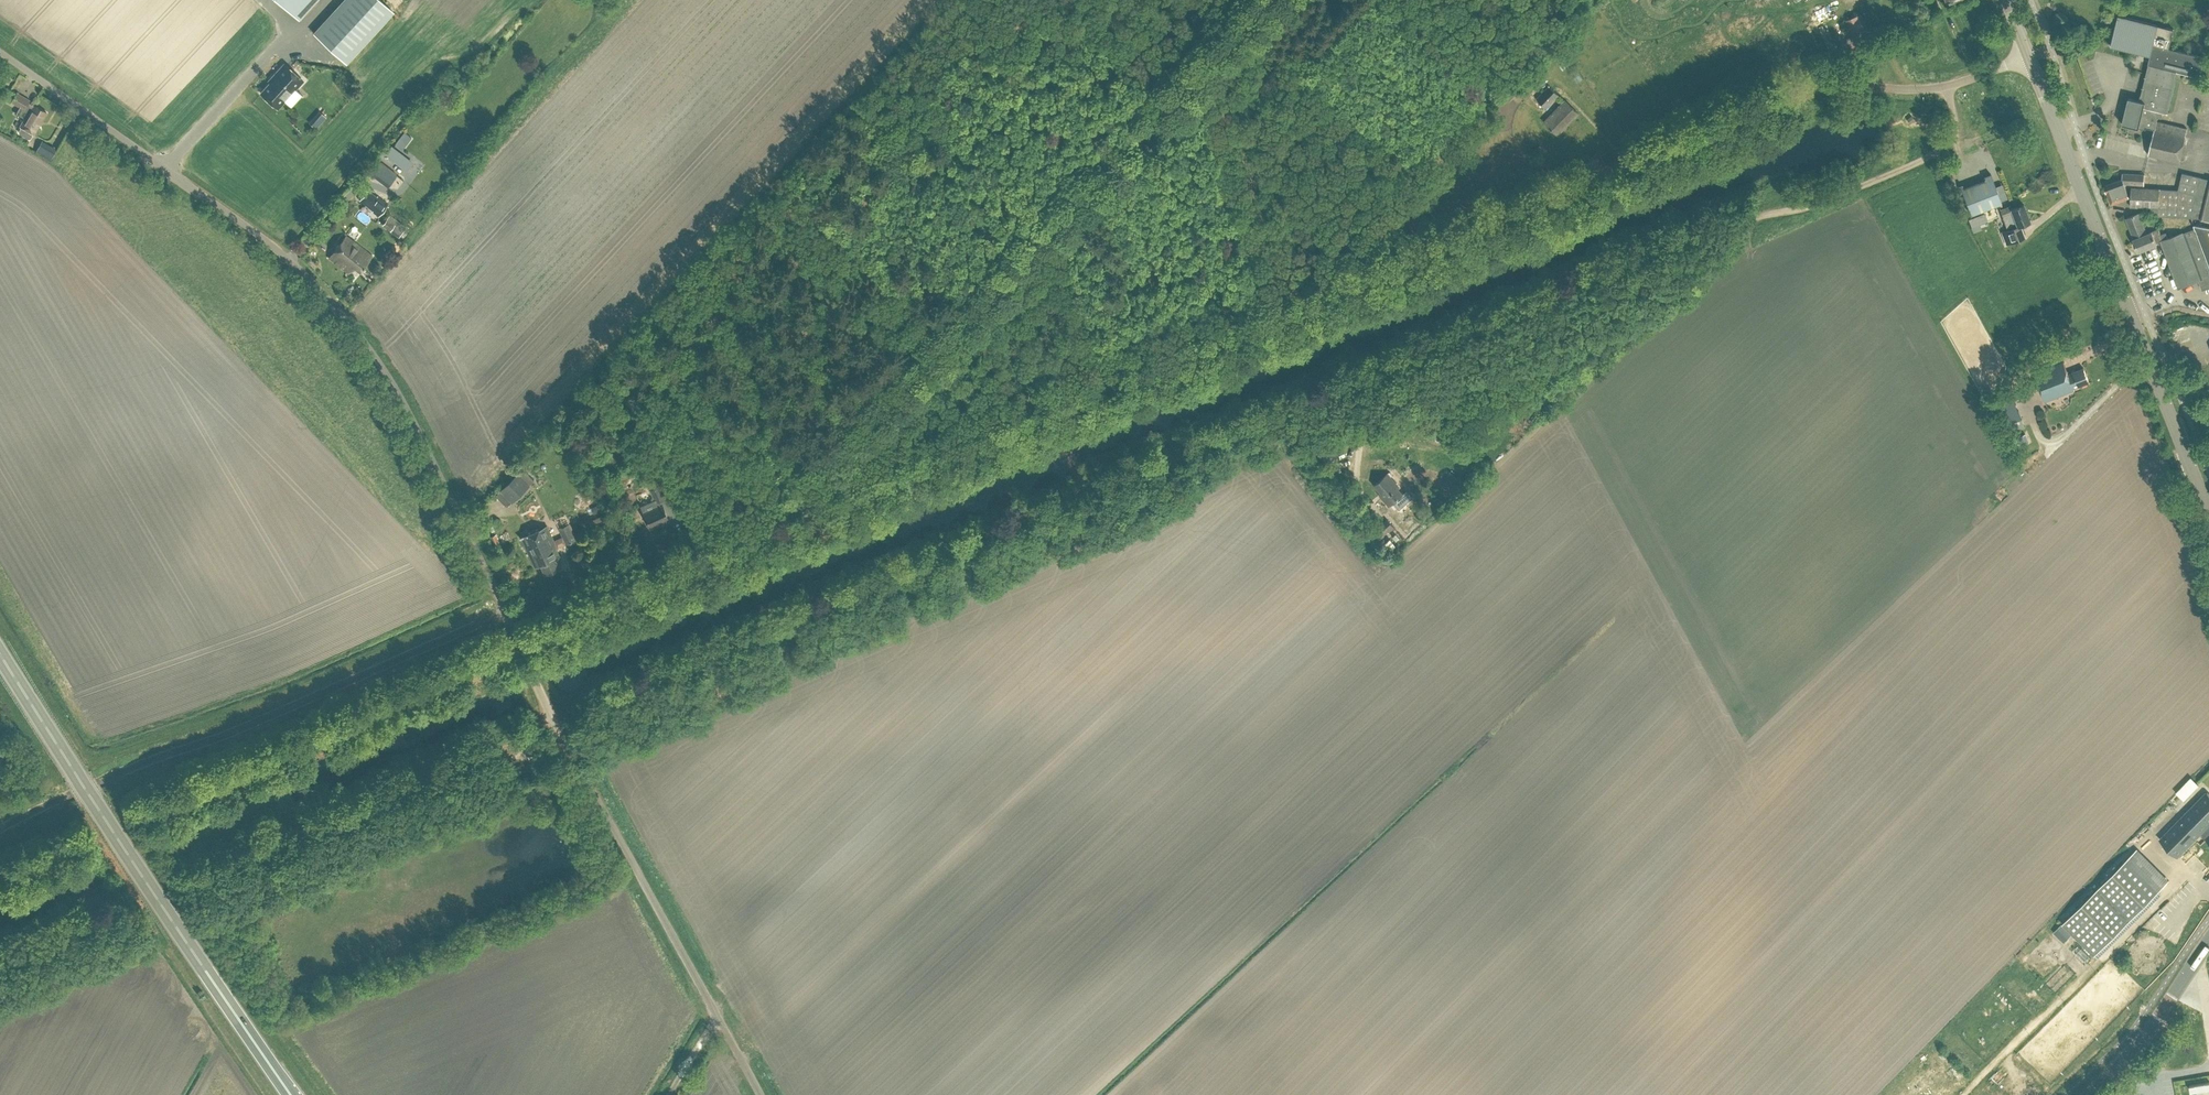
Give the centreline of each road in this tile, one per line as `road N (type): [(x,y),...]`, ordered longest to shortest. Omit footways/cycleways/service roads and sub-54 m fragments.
road 1 (track): [(1940,153),(1850,189),(1713,227),(361,803)]
road 2 (unclassified): [(520,644),(1785,96),(1839,85),(1946,86)]
road 3 (unclassified): [(520,644),(399,395),(339,310),(279,251),(0,51)]
road 4 (track): [(832,507),(825,473),(836,451),(1265,0)]
road 5 (trunk): [(292,1094),(0,652)]
road 6 (unclassified): [(760,1094),(520,644)]
road 7 (tertiary): [(2208,512),(2027,56)]
road 8 (unclassified): [(297,742),(520,644)]
road 9 (tertiary): [(2091,1094),(2144,1036),(2208,940)]
road 10 (track): [(2050,441),(2147,355)]

